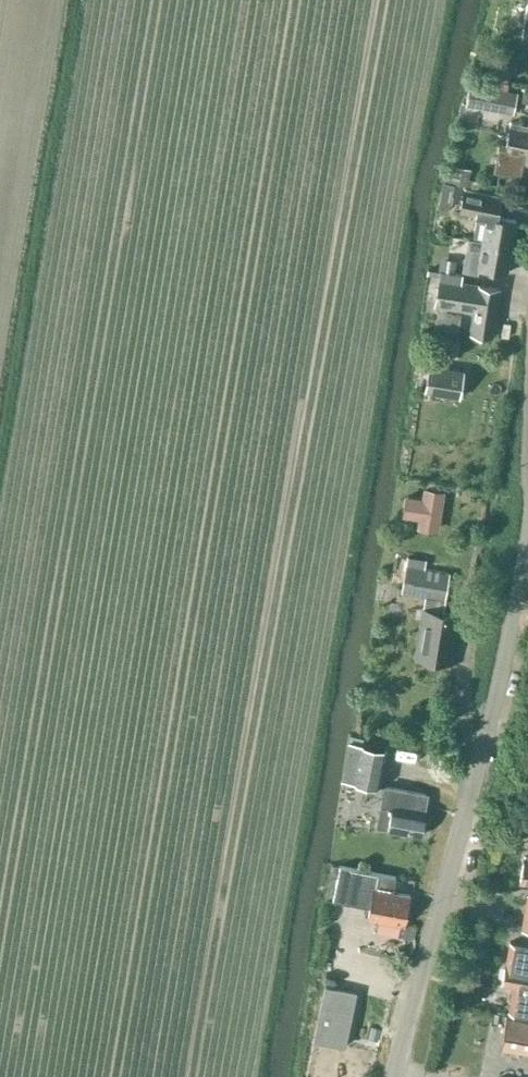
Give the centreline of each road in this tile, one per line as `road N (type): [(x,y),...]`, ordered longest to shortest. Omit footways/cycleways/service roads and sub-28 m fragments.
road 1 (unclassified): [(394,1076),(495,705),(527,542)]

